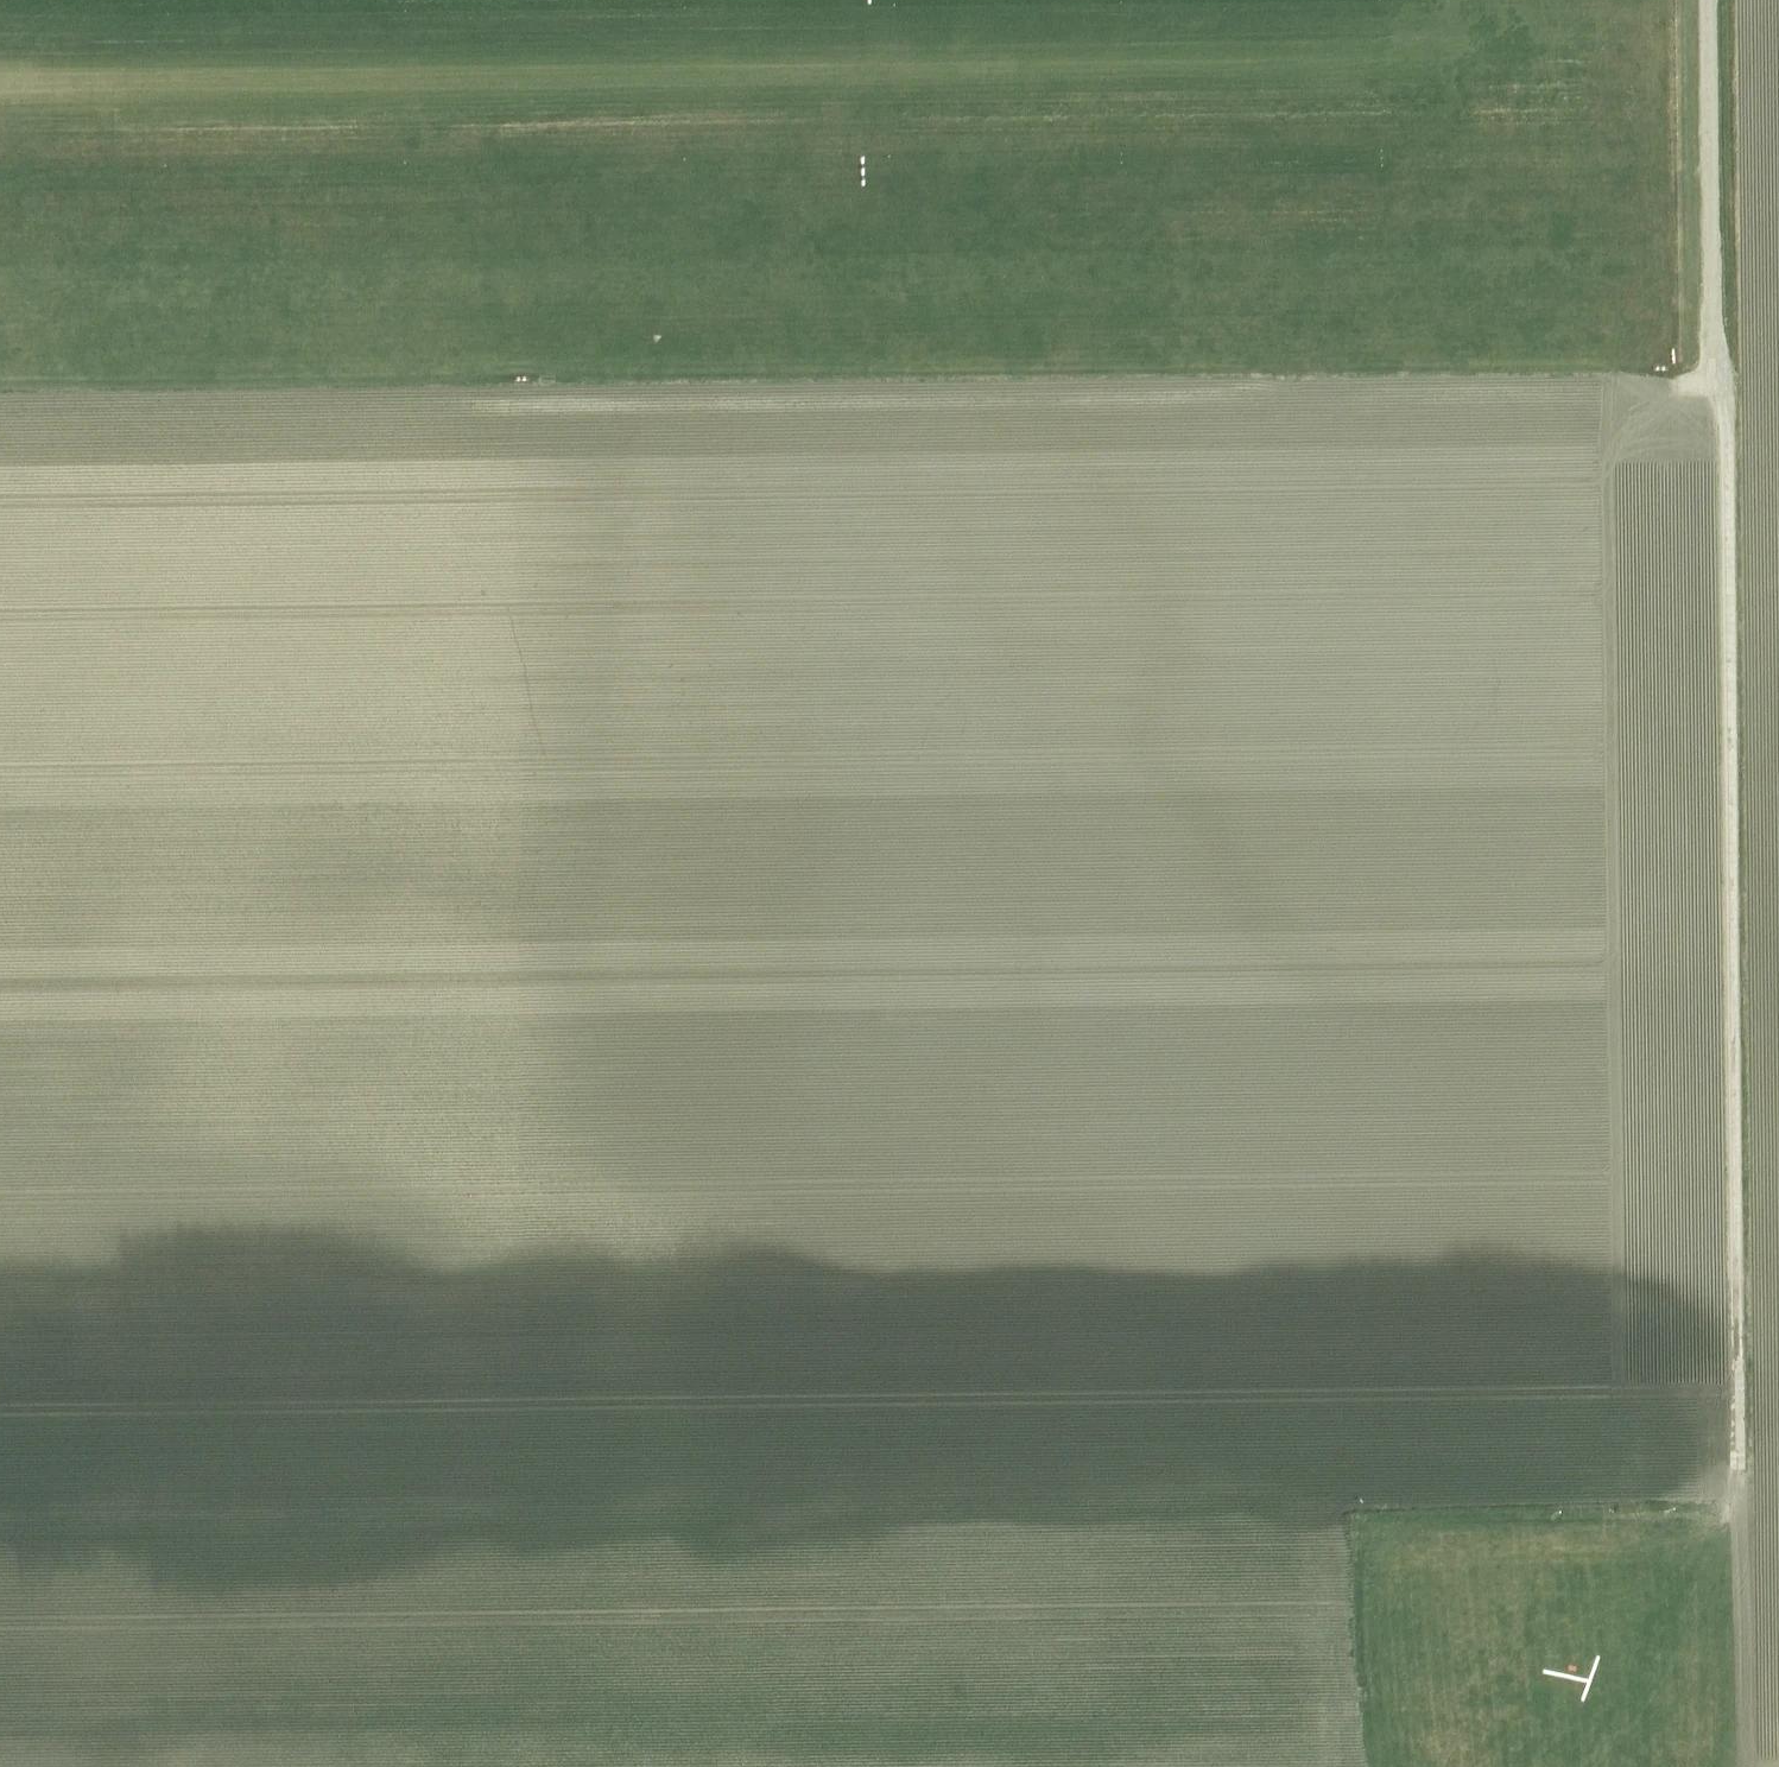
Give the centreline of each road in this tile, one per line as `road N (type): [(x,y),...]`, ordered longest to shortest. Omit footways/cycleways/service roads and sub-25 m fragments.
road 1 (track): [(1707,0),(1711,365),(1726,412),(1734,1766)]

